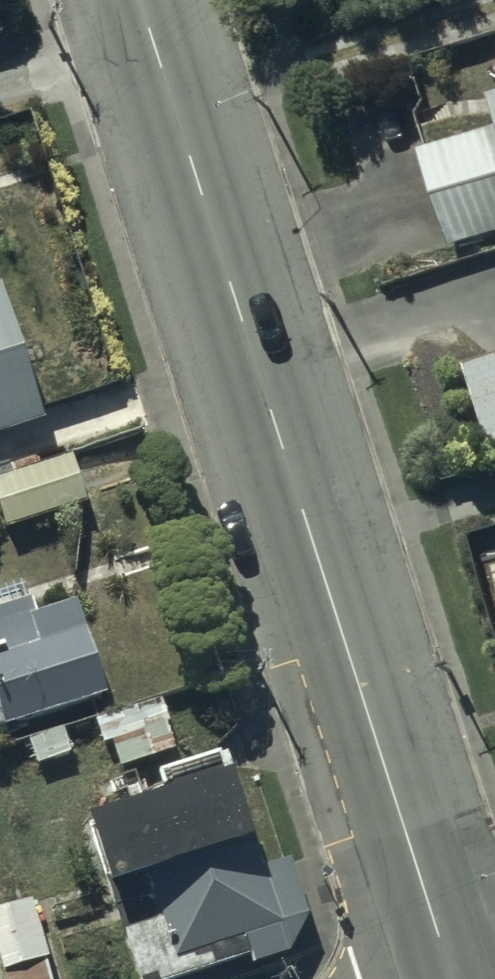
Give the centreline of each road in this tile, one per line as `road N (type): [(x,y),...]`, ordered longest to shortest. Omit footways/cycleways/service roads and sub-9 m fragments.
road 1 (tertiary): [(142,0),(452,978)]

